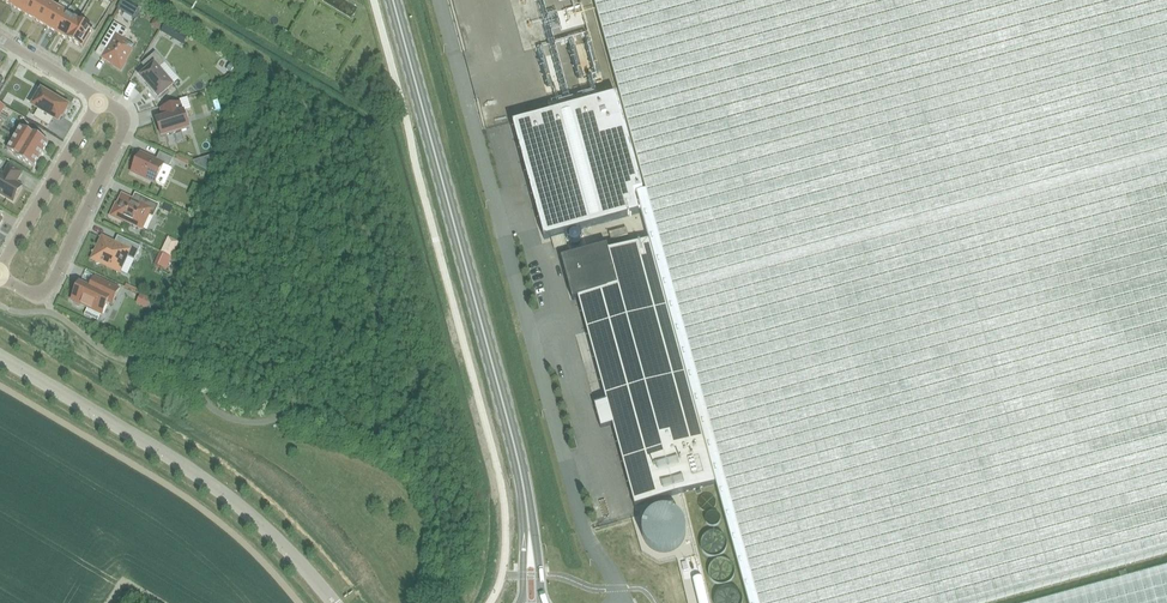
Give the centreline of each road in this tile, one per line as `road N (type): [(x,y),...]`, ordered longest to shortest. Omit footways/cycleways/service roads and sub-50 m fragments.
road 1 (secondary): [(529,529),(518,463),(392,0)]
road 2 (unclassified): [(333,602),(264,527),(210,484),(0,357)]
road 3 (residential): [(100,99),(123,125),(49,284),(33,295),(0,277)]
road 4 (residential): [(100,99),(0,268)]

